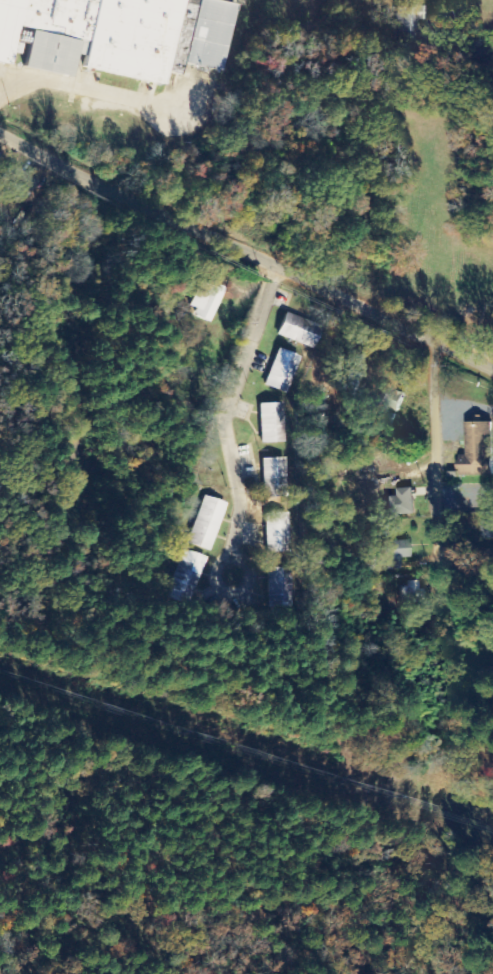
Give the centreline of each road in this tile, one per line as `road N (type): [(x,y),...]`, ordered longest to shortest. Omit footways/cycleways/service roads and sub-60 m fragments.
road 1 (residential): [(492,371),(0,133)]
road 2 (residential): [(277,266),(224,420),(241,505),(231,559),(219,564),(216,580),(226,592),(245,589),(251,575),(246,562),(231,559)]
road 3 (residential): [(430,340),(439,611)]

